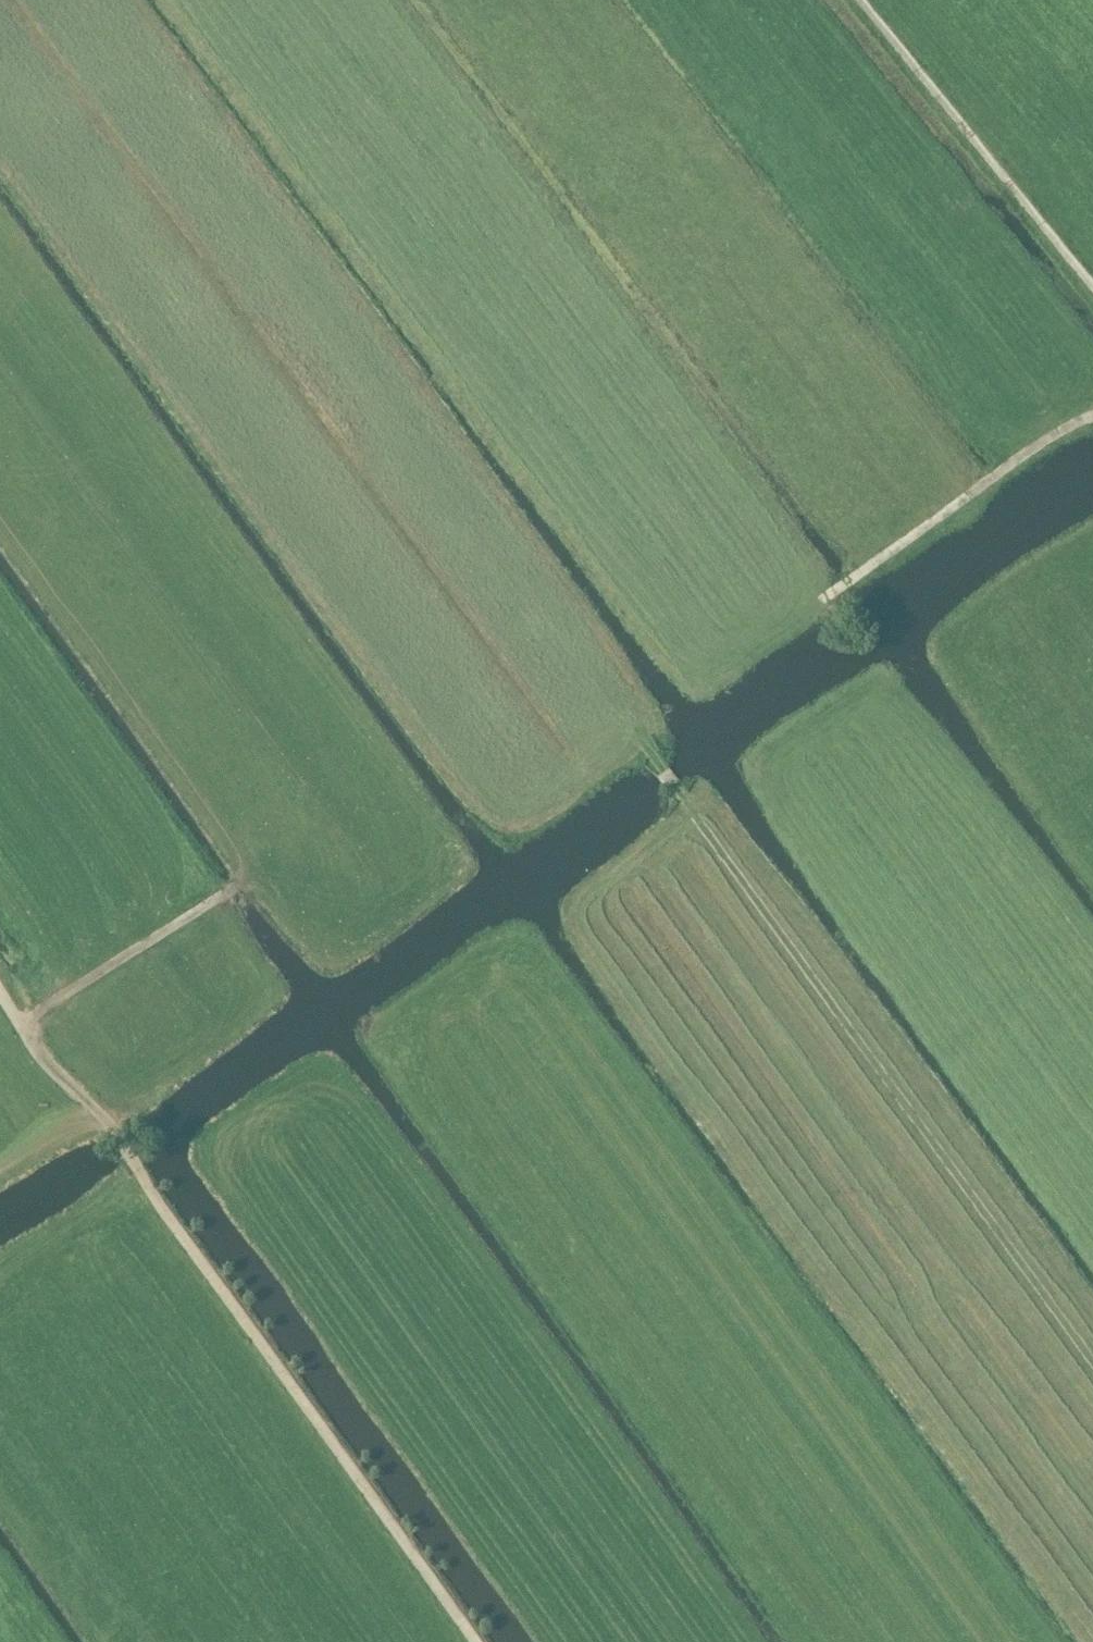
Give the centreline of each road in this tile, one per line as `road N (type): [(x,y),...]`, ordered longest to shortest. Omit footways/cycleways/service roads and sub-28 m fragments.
road 1 (track): [(1092,1361),(653,756)]
road 2 (track): [(474,1641),(97,1111)]
road 3 (track): [(1092,287),(859,0)]
road 4 (track): [(817,605),(1051,438),(1092,417)]
road 5 (track): [(246,880),(20,1025)]
road 6 (track): [(97,1111),(47,1069),(0,993)]

